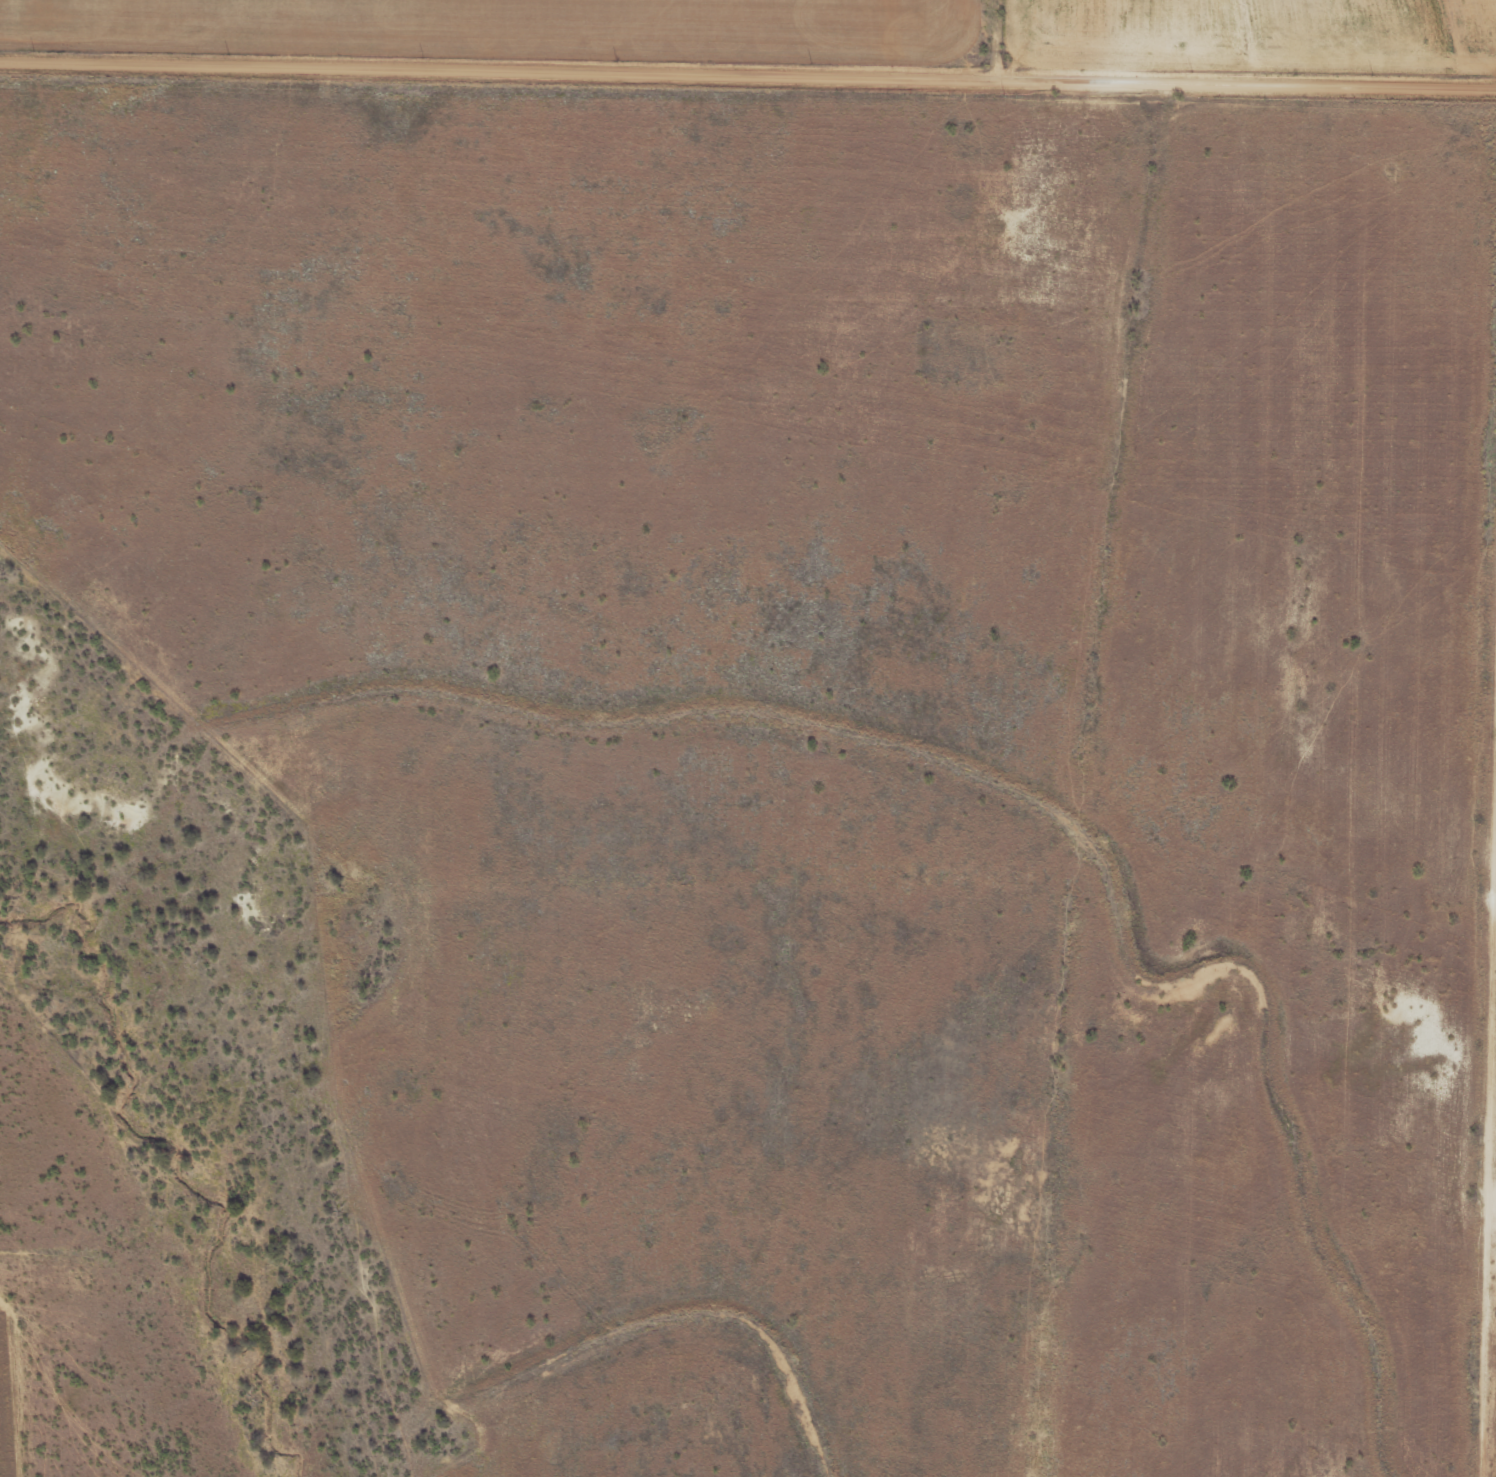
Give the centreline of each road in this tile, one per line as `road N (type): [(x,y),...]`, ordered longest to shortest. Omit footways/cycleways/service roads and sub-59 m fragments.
road 1 (residential): [(1495,87),(0,60)]

